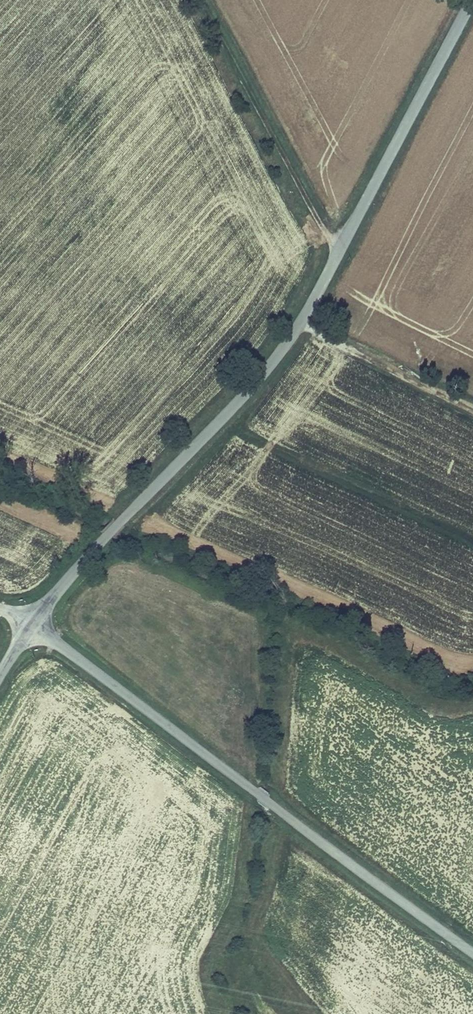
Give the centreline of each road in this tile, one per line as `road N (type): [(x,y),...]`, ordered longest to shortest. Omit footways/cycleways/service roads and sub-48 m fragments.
road 1 (tertiary): [(469,0),(298,324),(224,417),(31,625)]
road 2 (tertiary): [(472,953),(31,625)]
road 3 (track): [(342,246),(324,232),(201,0)]
road 4 (track): [(298,324),(472,410)]

